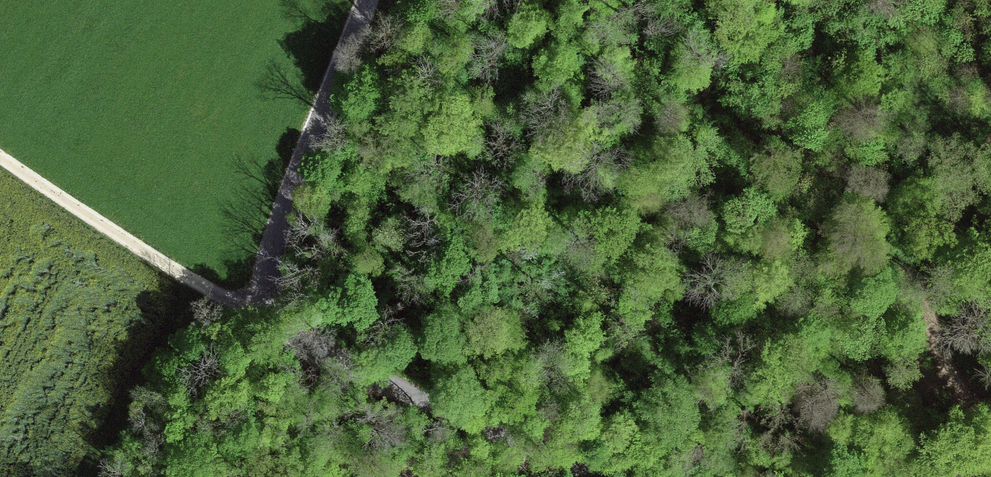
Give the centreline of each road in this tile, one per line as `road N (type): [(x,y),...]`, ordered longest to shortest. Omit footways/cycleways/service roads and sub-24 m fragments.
road 1 (tertiary): [(607,476),(544,457),(455,406),(290,331),(266,301)]
road 2 (track): [(990,431),(957,394),(932,339),(929,288),(940,238),(990,140)]
road 3 (tertiary): [(368,0),(274,228),(266,301)]
road 4 (track): [(0,159),(218,295),(266,301)]
road 5 (track): [(544,457),(470,471),(331,476)]
road 6 (track): [(169,476),(203,452),(280,318)]

